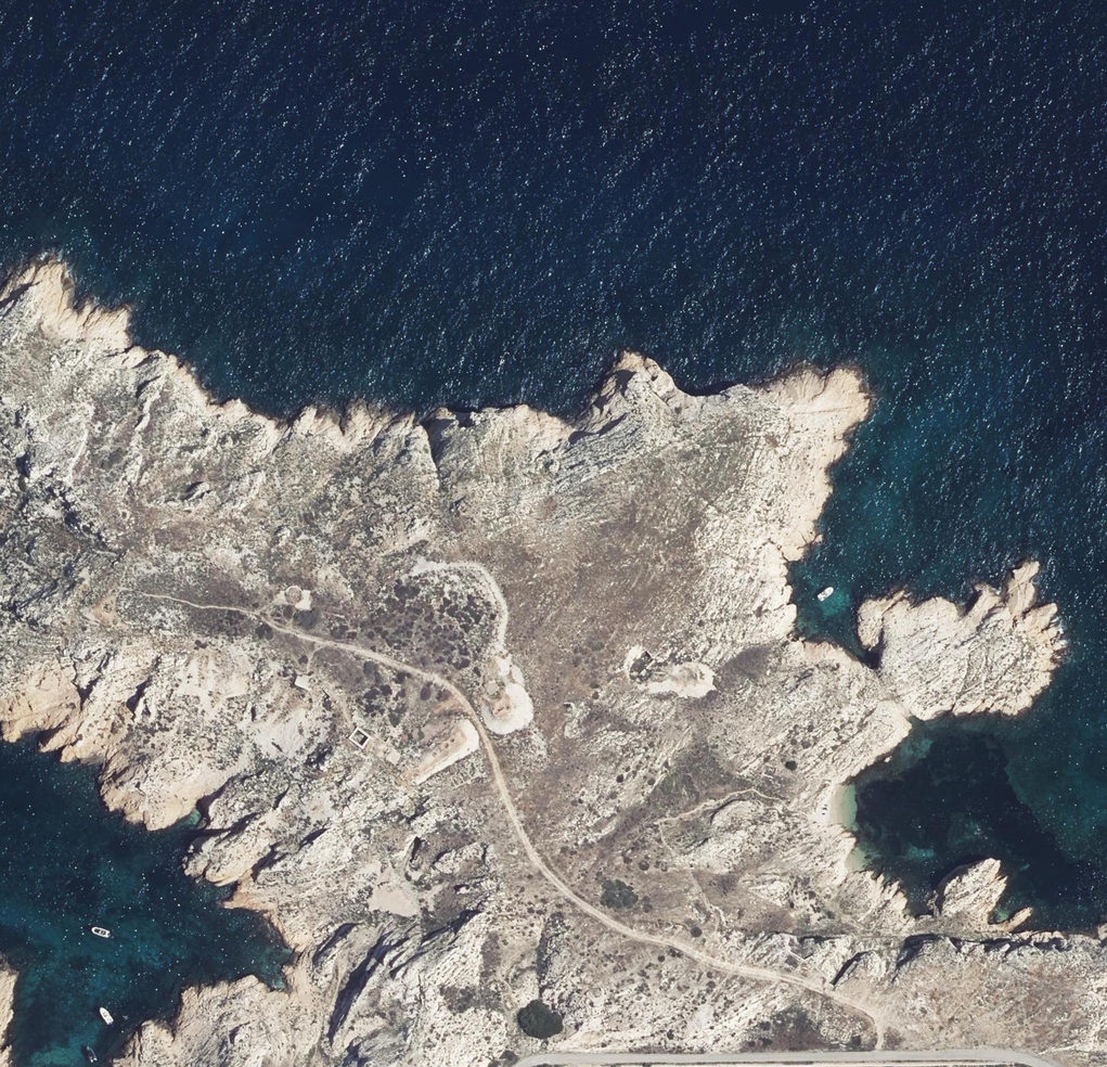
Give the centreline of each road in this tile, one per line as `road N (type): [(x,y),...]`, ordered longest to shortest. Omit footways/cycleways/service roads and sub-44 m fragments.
road 1 (track): [(878,1055),(879,1020),(834,992),(726,968),(588,913),(530,850),(470,704)]
road 2 (unclassified): [(1046,1066),(1008,1056),(878,1055),(546,1059),(523,1066)]

